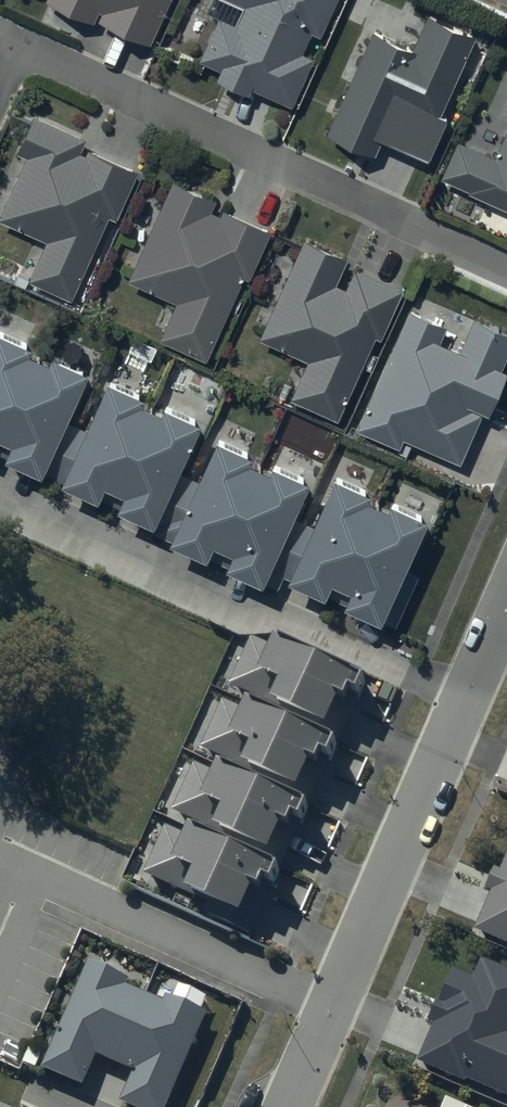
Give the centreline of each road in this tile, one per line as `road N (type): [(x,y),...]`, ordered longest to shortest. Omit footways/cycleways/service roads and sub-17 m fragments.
road 1 (residential): [(39,56),(506,267)]
road 2 (residential): [(466,696),(0,488)]
road 3 (residential): [(286,1106),(466,696)]

